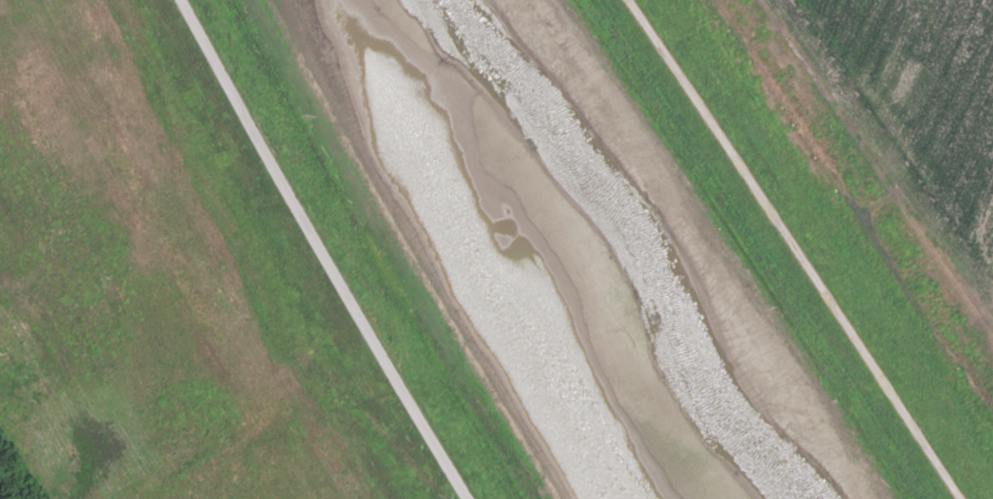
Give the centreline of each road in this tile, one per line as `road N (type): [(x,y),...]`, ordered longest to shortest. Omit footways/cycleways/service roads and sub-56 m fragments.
road 1 (residential): [(181,0),(241,118),(469,498)]

